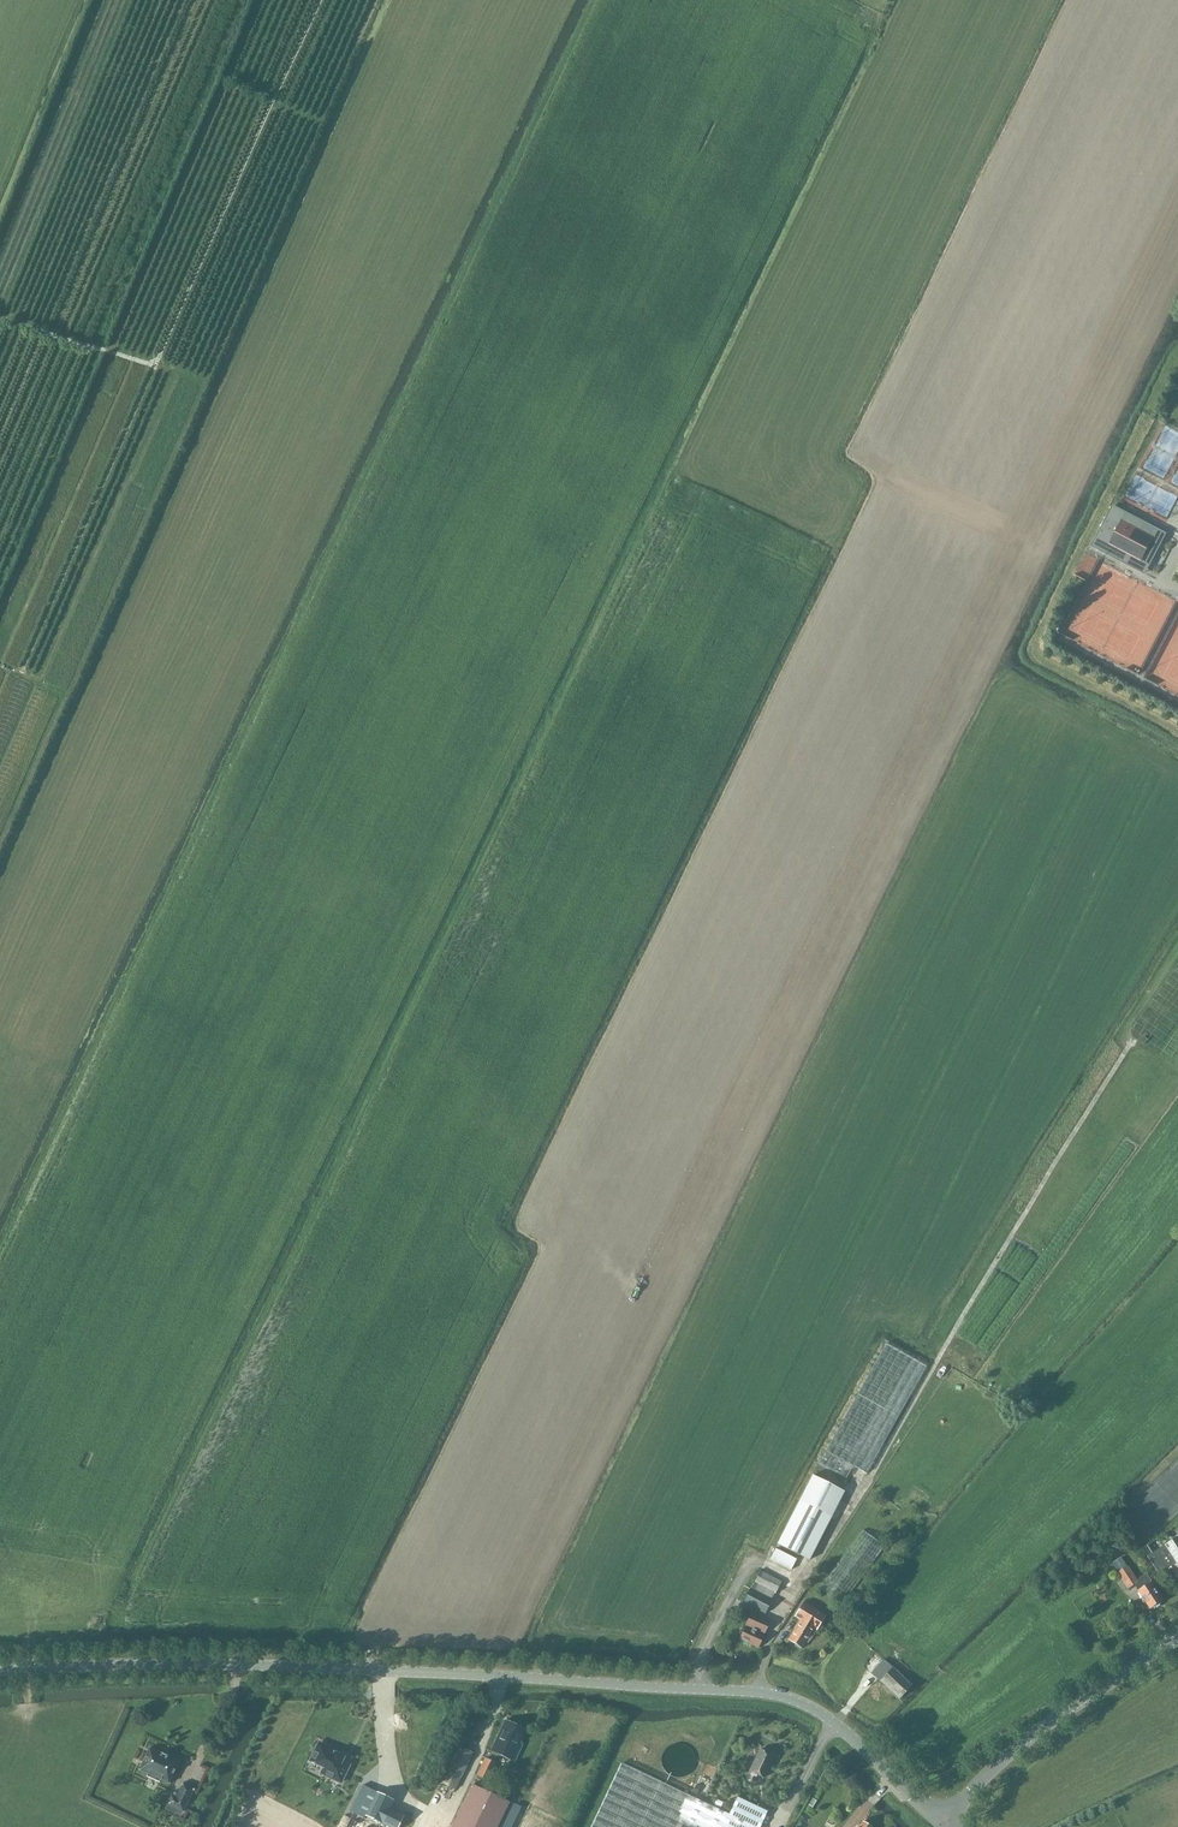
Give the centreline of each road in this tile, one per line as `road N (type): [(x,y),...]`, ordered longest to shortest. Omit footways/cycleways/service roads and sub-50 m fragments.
road 1 (unclassified): [(0,1670),(268,1665),(760,1692),(837,1724),(940,1822)]
road 2 (tertiary): [(940,1822),(1038,1731),(1177,1639)]

